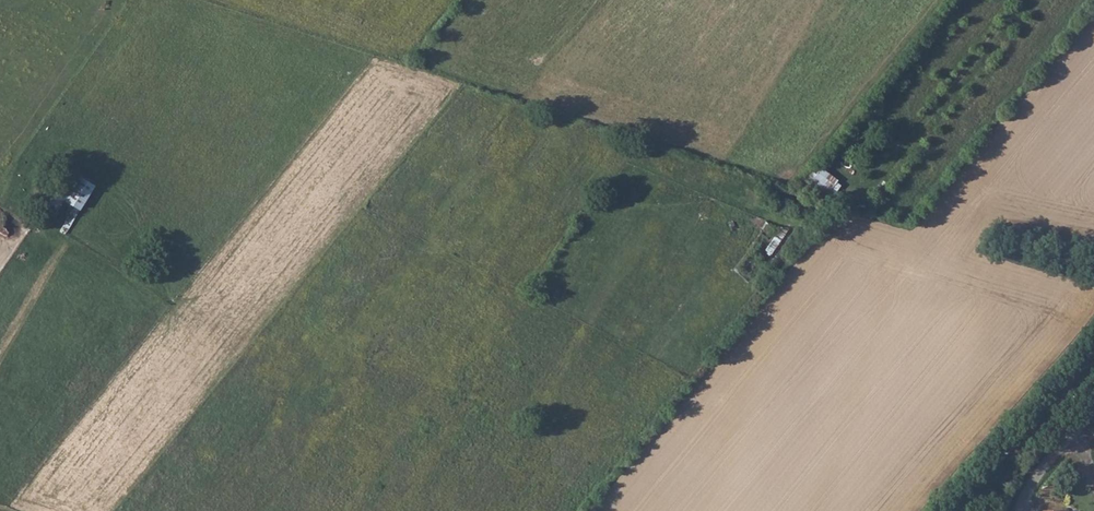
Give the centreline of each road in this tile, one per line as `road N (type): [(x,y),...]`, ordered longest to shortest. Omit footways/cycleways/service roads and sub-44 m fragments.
road 1 (unclassified): [(1018,510),(1024,490),(1093,408)]

